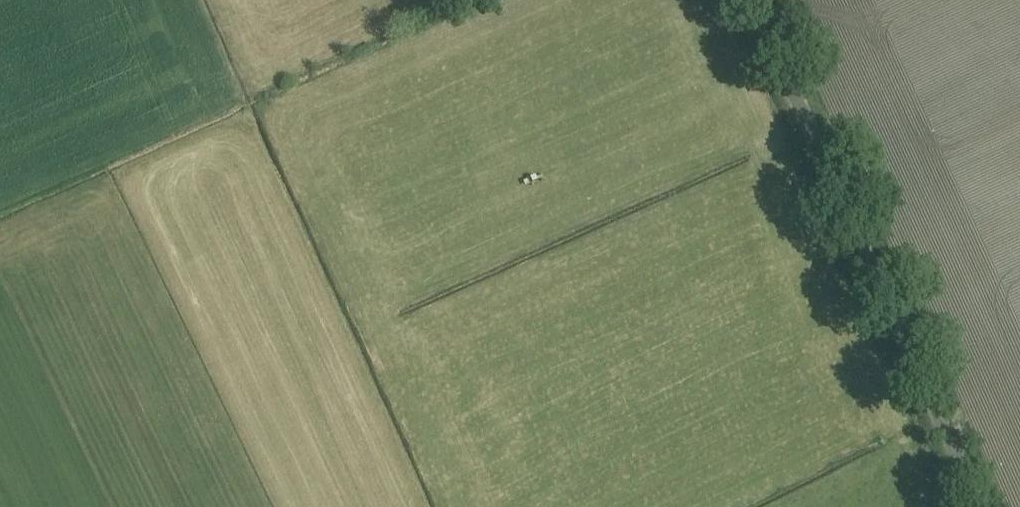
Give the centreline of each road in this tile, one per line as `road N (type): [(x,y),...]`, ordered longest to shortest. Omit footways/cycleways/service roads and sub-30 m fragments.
road 1 (unclassified): [(981,506),(752,0)]

